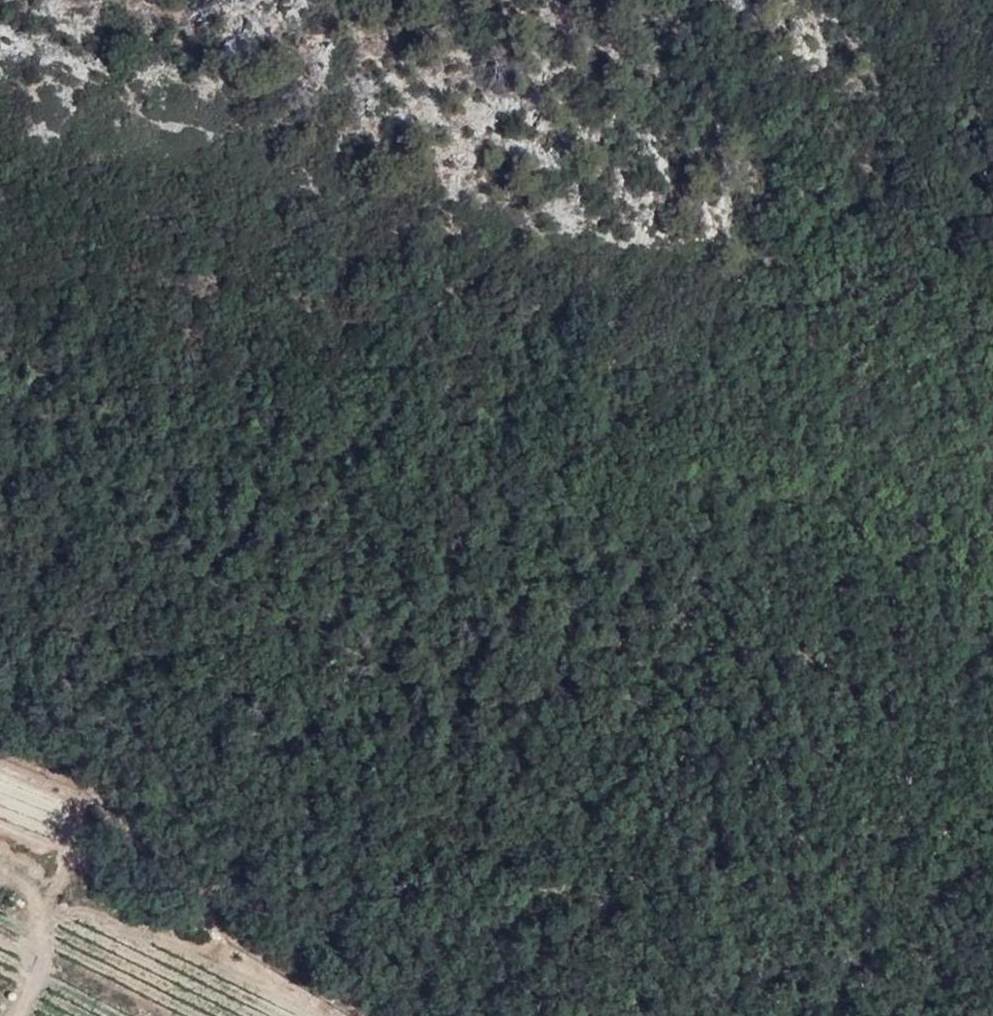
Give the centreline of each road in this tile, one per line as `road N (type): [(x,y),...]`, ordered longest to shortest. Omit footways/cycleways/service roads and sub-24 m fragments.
road 1 (track): [(0,489),(457,680),(467,762),(707,844),(988,914),(975,1015)]
road 2 (track): [(9,1015),(34,967),(21,919),(0,883)]

